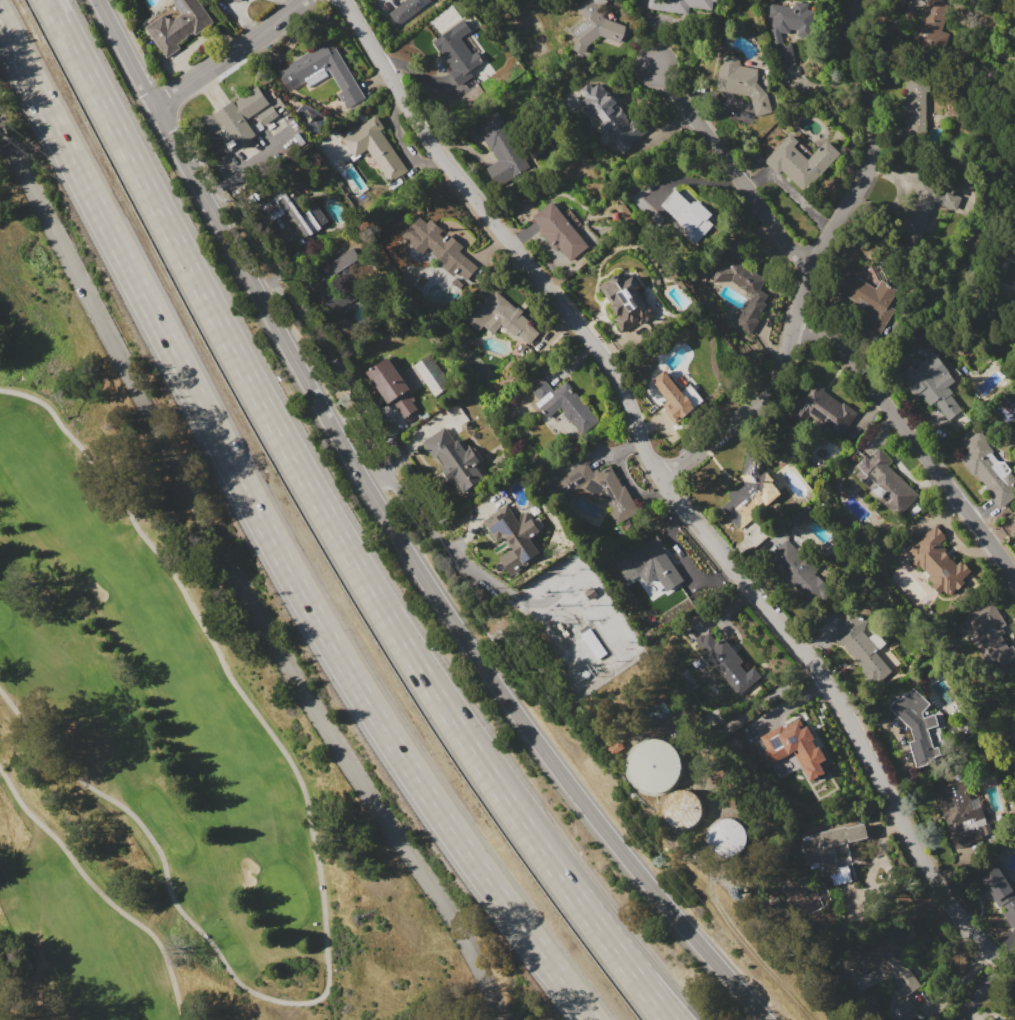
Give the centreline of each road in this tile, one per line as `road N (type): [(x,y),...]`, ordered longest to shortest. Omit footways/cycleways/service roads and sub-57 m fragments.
road 1 (secondary): [(101,0),(309,389),(441,608),(598,824),(766,1019)]
road 2 (residential): [(1014,977),(974,936),(924,859),(843,706),(656,471),(606,361),(434,148),(345,0)]
road 3 (motorway): [(0,22),(333,646),(416,778),(591,1019)]
road 4 (residential): [(502,1019),(469,940),(247,593),(0,123)]
road 5 (motorway): [(524,824),(324,511),(50,0)]
road 6 (residential): [(856,0),(852,49),(871,104),(872,153),(808,274),(780,371),(741,415),(656,471)]
road 7 (residential): [(1014,577),(855,358),(793,320)]
road 8 (motorway): [(706,1019),(524,824)]
road 9 (residential): [(808,274),(659,64)]
road 10 (motorway): [(669,1019),(524,824)]
road 11 (tertiary): [(303,0),(158,108)]

